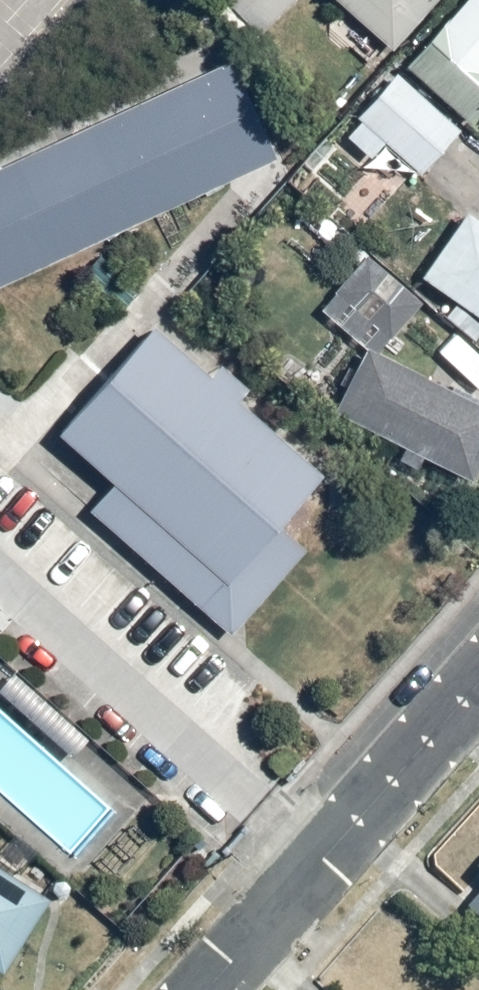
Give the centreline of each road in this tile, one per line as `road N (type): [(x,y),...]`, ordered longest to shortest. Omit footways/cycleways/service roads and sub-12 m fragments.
road 1 (residential): [(208,989),(478,683)]

